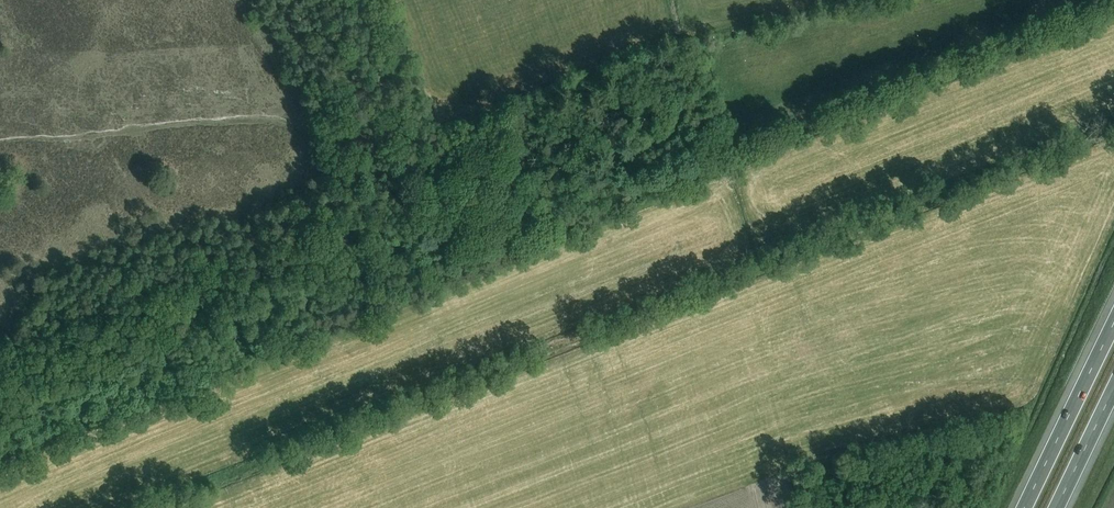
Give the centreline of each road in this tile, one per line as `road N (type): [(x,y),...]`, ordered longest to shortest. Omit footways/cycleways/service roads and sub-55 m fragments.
road 1 (track): [(436,277),(1113,8)]
road 2 (track): [(0,449),(436,277)]
road 3 (motorway): [(1113,326),(1025,507)]
road 4 (motorway): [(1058,507),(1113,390)]

